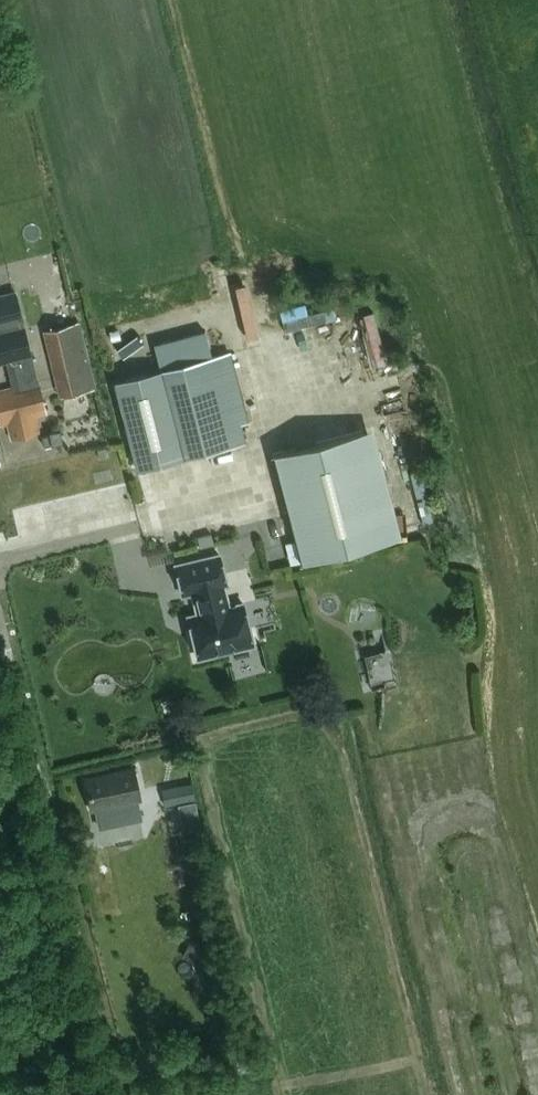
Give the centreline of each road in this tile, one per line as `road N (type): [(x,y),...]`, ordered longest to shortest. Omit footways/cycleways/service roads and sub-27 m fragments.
road 1 (unclassified): [(112,1094),(0,645)]

